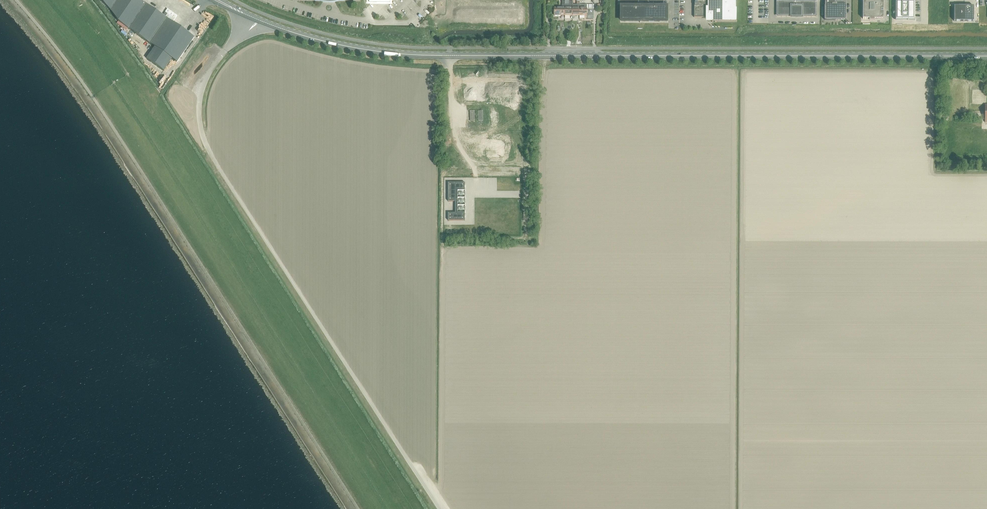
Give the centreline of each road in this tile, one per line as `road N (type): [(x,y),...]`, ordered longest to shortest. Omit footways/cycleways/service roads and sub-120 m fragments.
road 1 (primary): [(211,0),(307,39),(407,56),(986,58)]
road 2 (primary): [(986,54),(413,53),(305,34),(222,0)]
road 3 (unclassified): [(358,508),(92,96),(16,0)]

